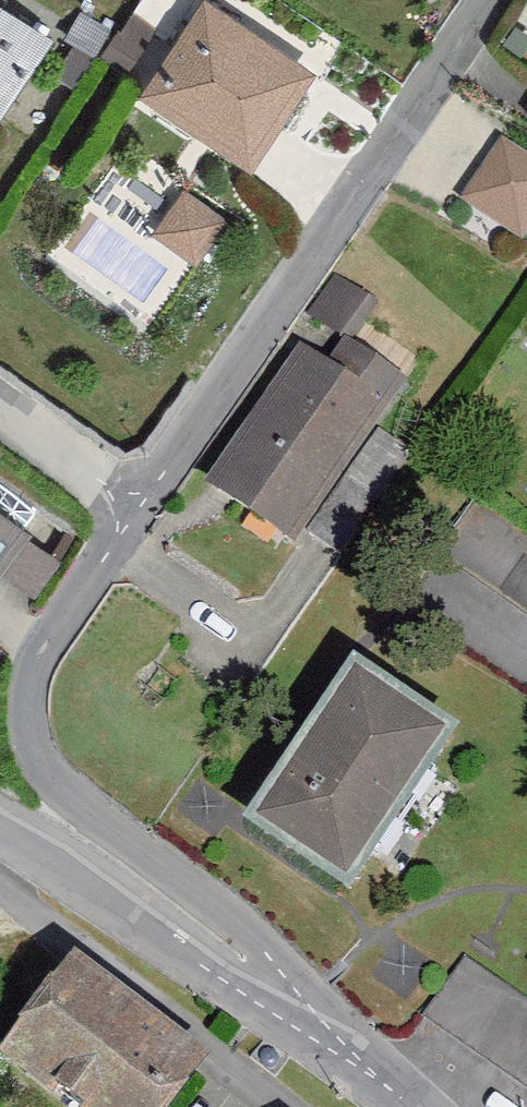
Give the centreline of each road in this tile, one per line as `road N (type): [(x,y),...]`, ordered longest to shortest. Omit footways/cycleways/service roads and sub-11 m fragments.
road 1 (residential): [(138,501),(41,658),(25,696),(28,744),(51,807),(187,898),(271,971),(310,1040)]
road 2 (residential): [(488,0),(138,501)]
road 3 (residential): [(0,830),(187,948),(310,1040)]
road 4 (residential): [(0,404),(138,501)]
road 5 (residential): [(395,555),(526,644)]

